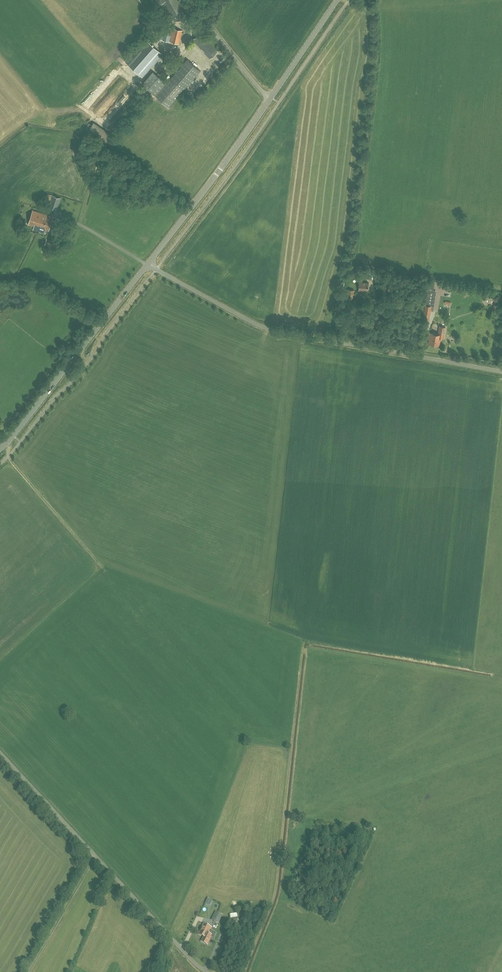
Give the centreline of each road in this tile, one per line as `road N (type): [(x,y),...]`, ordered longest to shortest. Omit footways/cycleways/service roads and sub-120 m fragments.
road 1 (unclassified): [(147,265),(271,328),(501,371)]
road 2 (track): [(301,640),(104,570),(12,464),(6,443)]
road 3 (tertiary): [(147,265),(337,0)]
road 4 (unclassified): [(207,971),(0,753)]
road 5 (tertiary): [(0,449),(147,265)]
road 6 (track): [(95,855),(28,971)]

